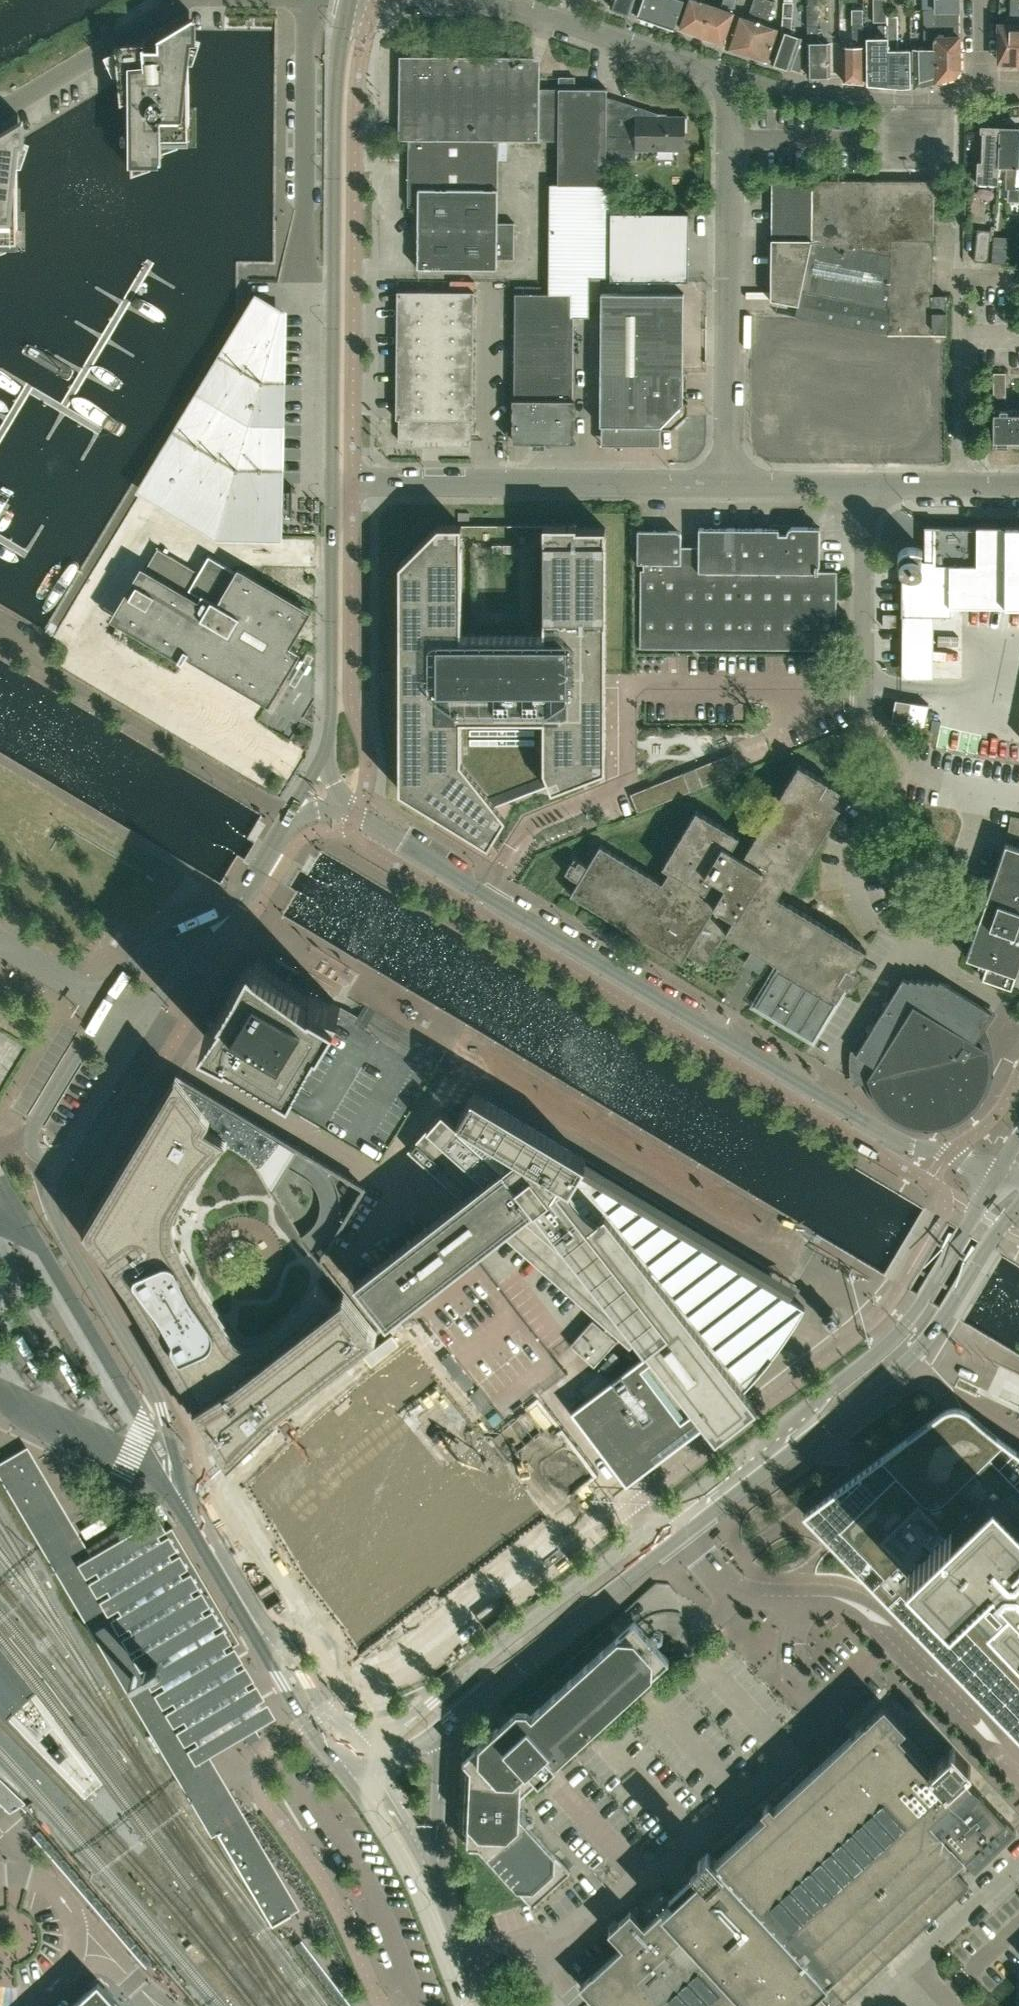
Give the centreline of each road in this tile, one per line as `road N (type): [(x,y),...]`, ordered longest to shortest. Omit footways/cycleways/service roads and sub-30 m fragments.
road 1 (unclassified): [(357,812),(907,1144),(999,1171)]
road 2 (residential): [(267,1639),(173,1482),(158,1398),(58,1223),(49,1197),(62,1161)]
road 3 (secondary): [(999,1171),(889,1341),(651,1522)]
road 4 (unclassified): [(352,0),(339,59),(332,483)]
road 5 (secondary): [(674,1540),(916,1350),(1018,1206)]
road 6 (residential): [(728,485),(730,79)]
road 7 (unclassified): [(728,485),(332,483)]
road 8 (secondary): [(651,1522),(362,1750)]
road 9 (residential): [(730,79),(508,4),(436,0)]
road 10 (secondary): [(439,1731),(674,1540)]
road 11 (unclassified): [(1018,1766),(881,1616),(833,1594),(794,1594)]
road 12 (unclassified): [(332,483),(326,756)]
road 13 (residential): [(982,109),(730,79)]
road 14 (secondary): [(358,1790),(406,1873),(464,2005)]
road 15 (unclassified): [(955,486),(728,485)]
road 16 (residential): [(110,1006),(33,1123),(33,1147),(62,1161)]
road 17 (unclassified): [(865,1662),(820,1705),(795,1676),(794,1594)]
road 18 (residential): [(244,897),(161,940),(110,1006)]
road 19 (residential): [(143,1027),(244,897)]
road 20 (residential): [(62,1161),(143,1027)]
road 21 (secondary): [(436,1885),(439,1731)]
road 22 (residential): [(267,1639),(305,1722),(343,1762)]
road 23 (unclassified): [(912,1959),(1018,1858)]
road 24 (residential): [(362,1750),(267,1639)]
road 25 (residential): [(955,486),(957,344)]
road 26 (unclassified): [(794,1594),(750,1593),(674,1540)]
road 27 (secondary): [(487,2005),(436,1885)]
road 28 (residential): [(110,1006),(0,938)]
road 29 (secondary): [(436,1885),(377,1775)]
road 30 (residential): [(957,344),(958,280),(1018,280)]

